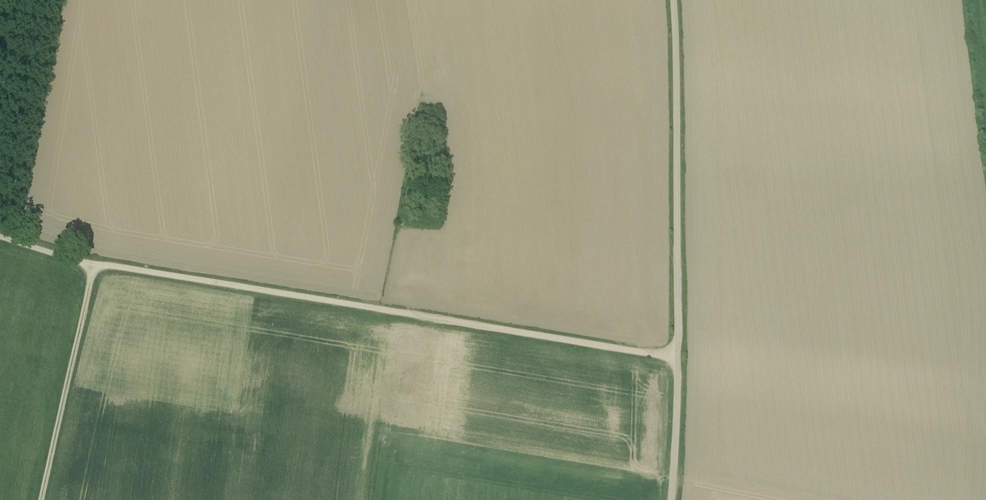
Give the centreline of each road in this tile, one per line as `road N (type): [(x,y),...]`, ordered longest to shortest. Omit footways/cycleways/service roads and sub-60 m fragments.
road 1 (track): [(678,359),(94,265),(0,239)]
road 2 (unclassified): [(671,499),(678,359),(673,0)]
road 3 (track): [(39,499),(94,265)]

